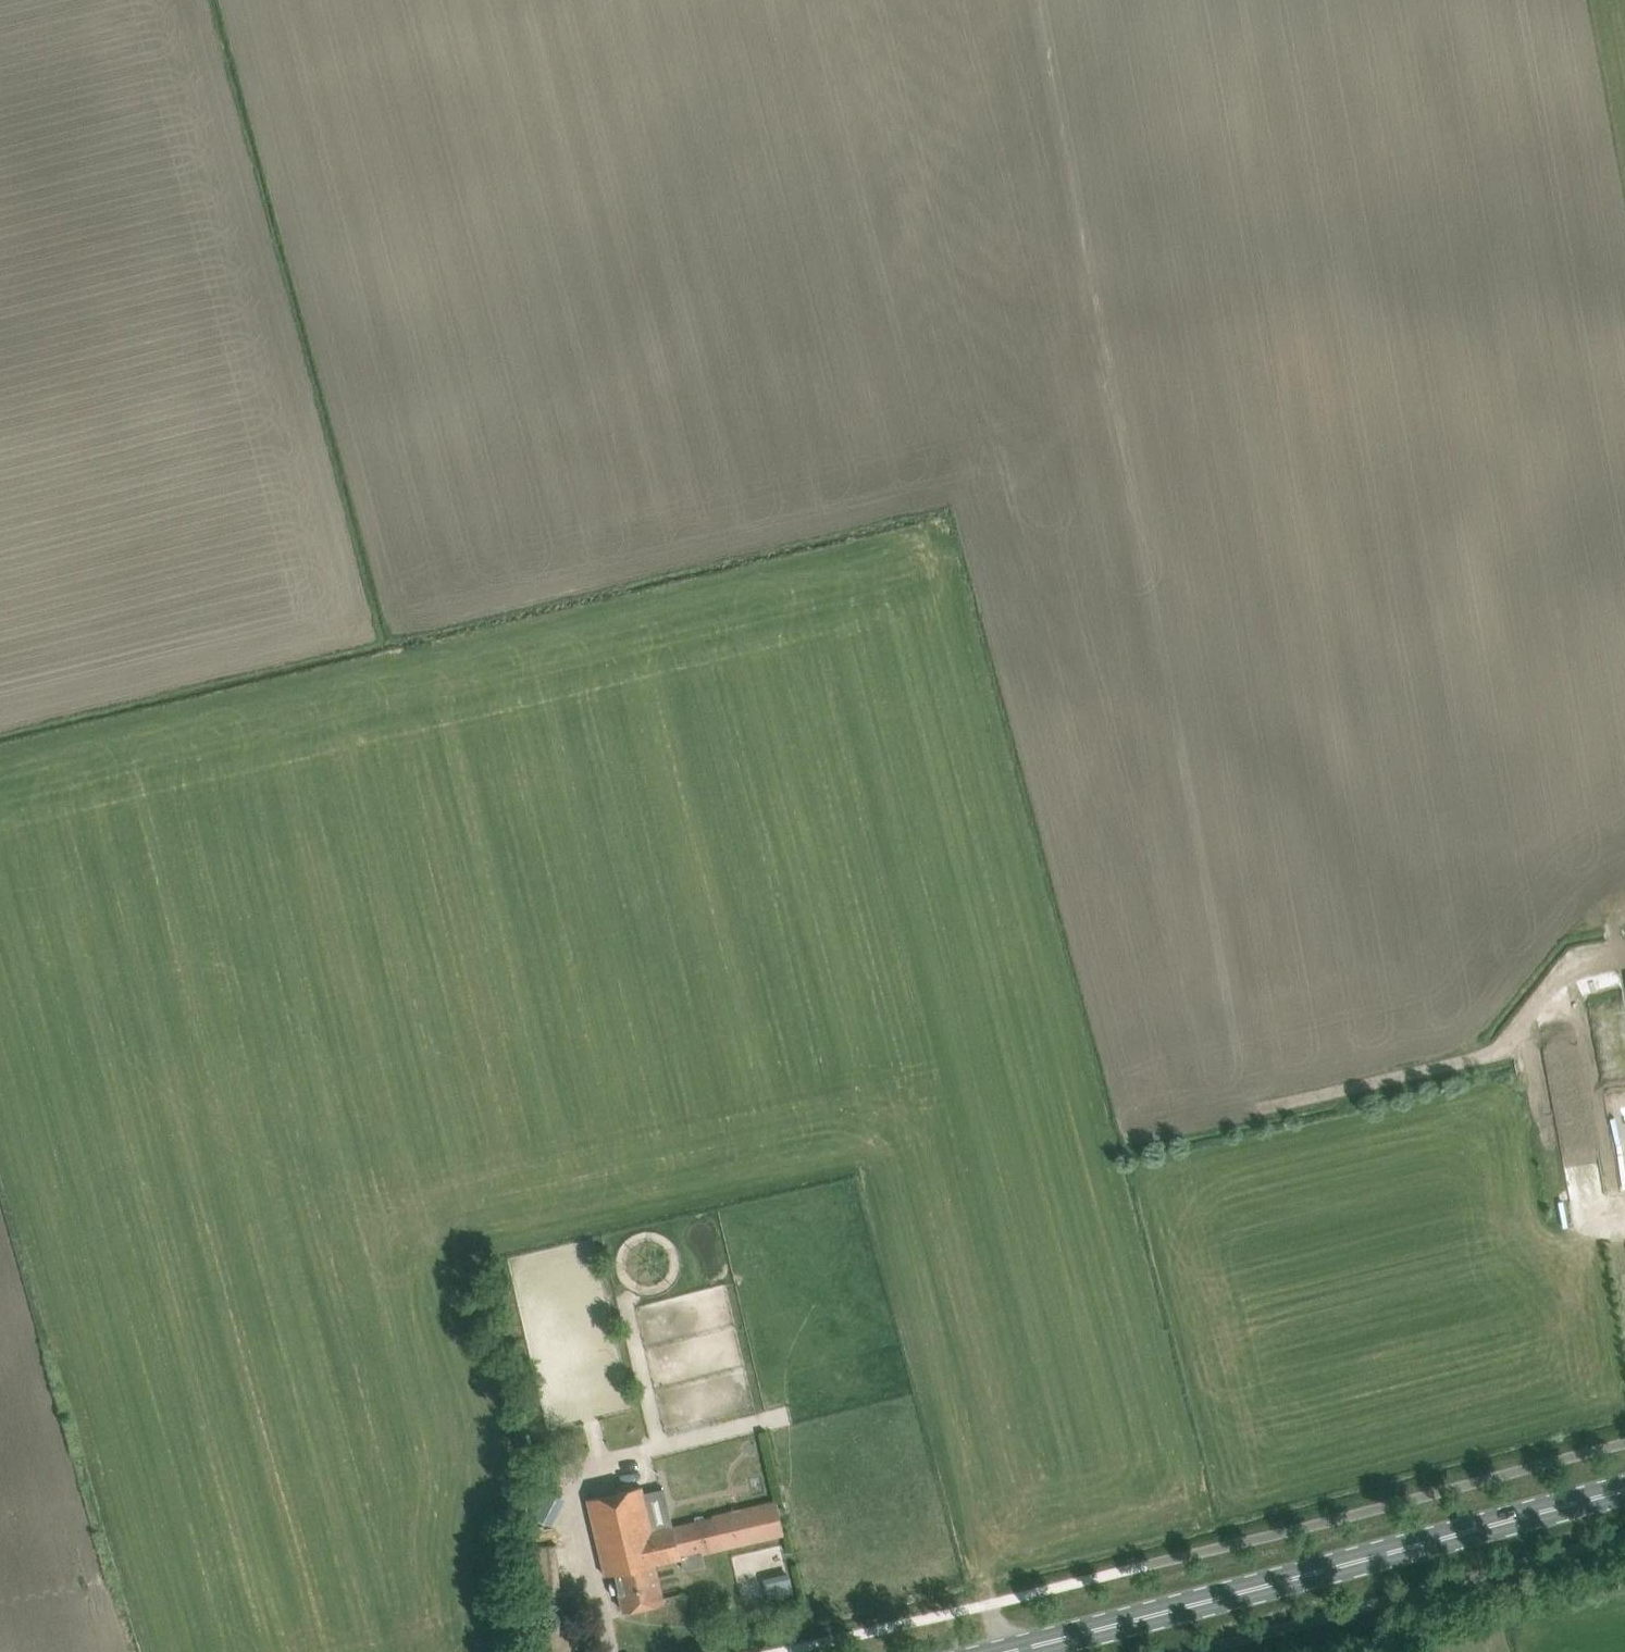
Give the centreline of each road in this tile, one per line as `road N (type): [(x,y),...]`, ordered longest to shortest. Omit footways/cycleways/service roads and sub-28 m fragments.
road 1 (primary): [(1003,1651),(1624,1493)]
road 2 (track): [(1255,1115),(1595,1029),(1624,989)]

